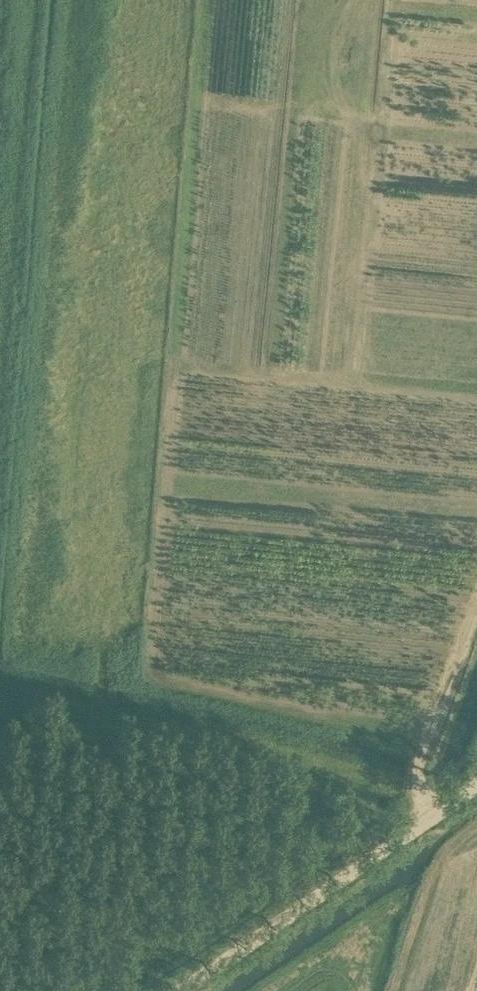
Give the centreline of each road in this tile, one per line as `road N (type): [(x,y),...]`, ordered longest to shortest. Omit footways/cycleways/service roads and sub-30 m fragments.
road 1 (unclassified): [(476,782),(153,990)]

